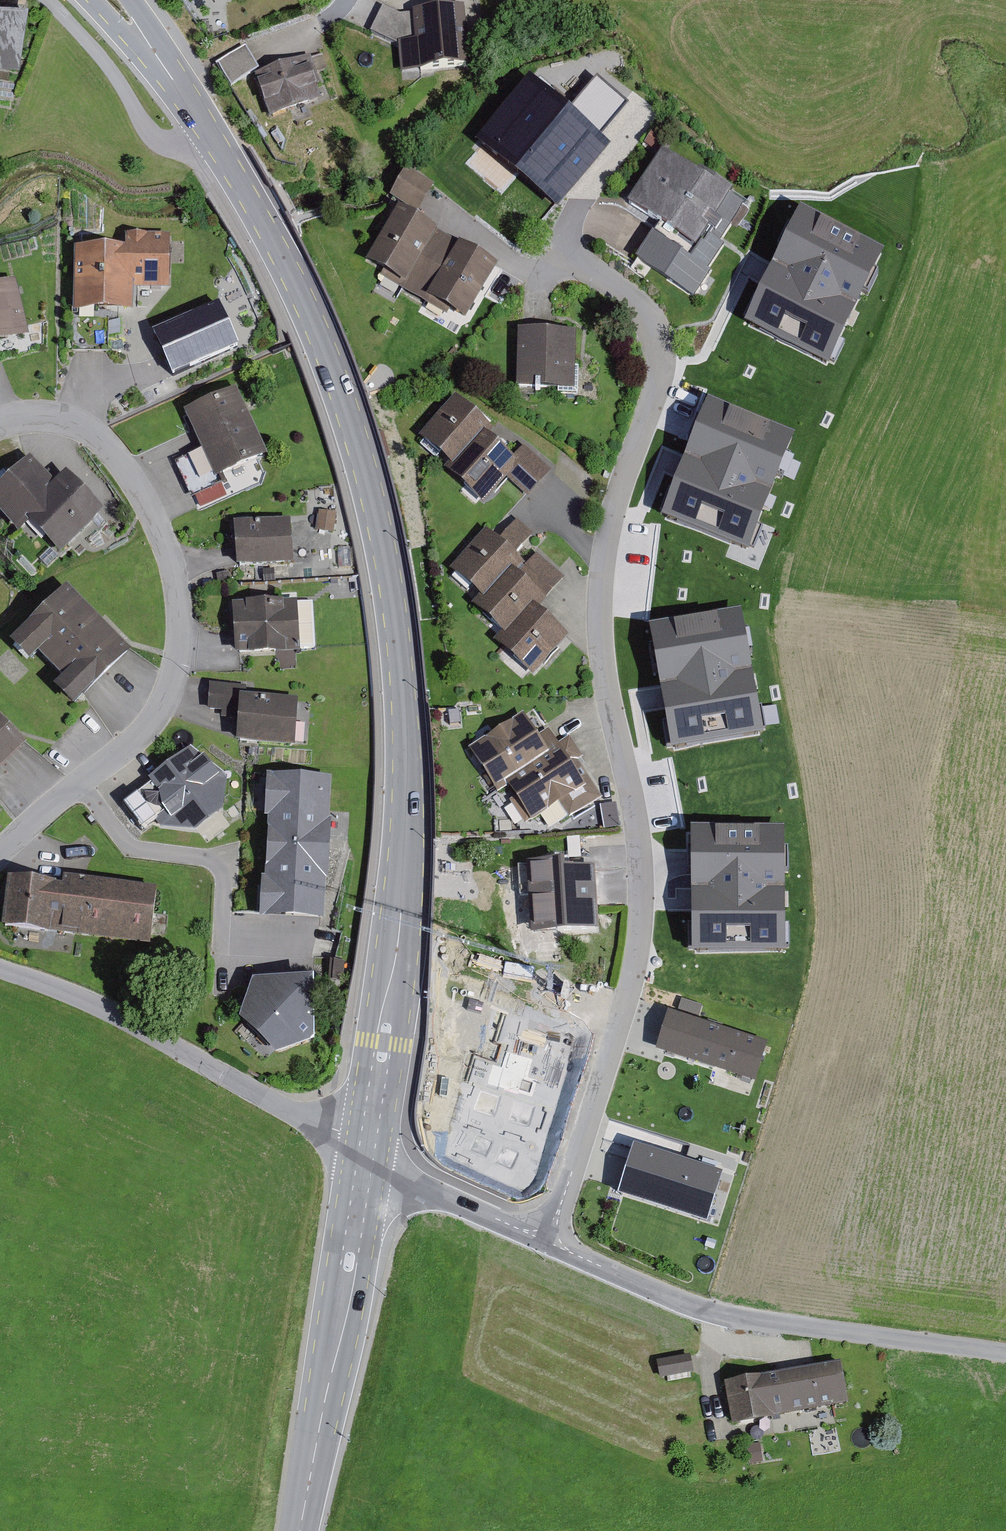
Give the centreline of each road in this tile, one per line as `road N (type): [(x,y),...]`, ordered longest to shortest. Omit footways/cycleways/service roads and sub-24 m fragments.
road 1 (residential): [(549,1236),(640,944),(640,831),(599,625),(606,544),(660,382),(663,333),(572,252),(576,214),(596,183)]
road 2 (secondary): [(398,944),(402,683),(371,498),(339,388),(298,290),(210,134)]
road 3 (residential): [(0,854),(144,734),(174,683),(183,619),(154,512),(110,447),(68,421),(24,417),(0,428)]
road 4 (unclassified): [(549,1236),(580,1258),(718,1313),(1005,1352)]
road 5 (unclassified): [(0,968),(113,1014),(354,1141)]
road 6 (secondary): [(354,1141),(327,1389)]
road 7 (residential): [(210,134),(173,147),(151,138),(111,72),(48,0)]
road 8 (secondary): [(327,1389),(363,1270),(383,1162)]
road 9 (secondary): [(383,1162),(403,1023),(398,944)]
road 10 (secondary): [(398,944),(371,1017),(354,1141)]
road 11 (unclassified): [(383,1162),(523,1231),(549,1236)]
road 12 (secondary): [(210,134),(111,0)]
road 13 (secondary): [(300,1530),(327,1389)]

